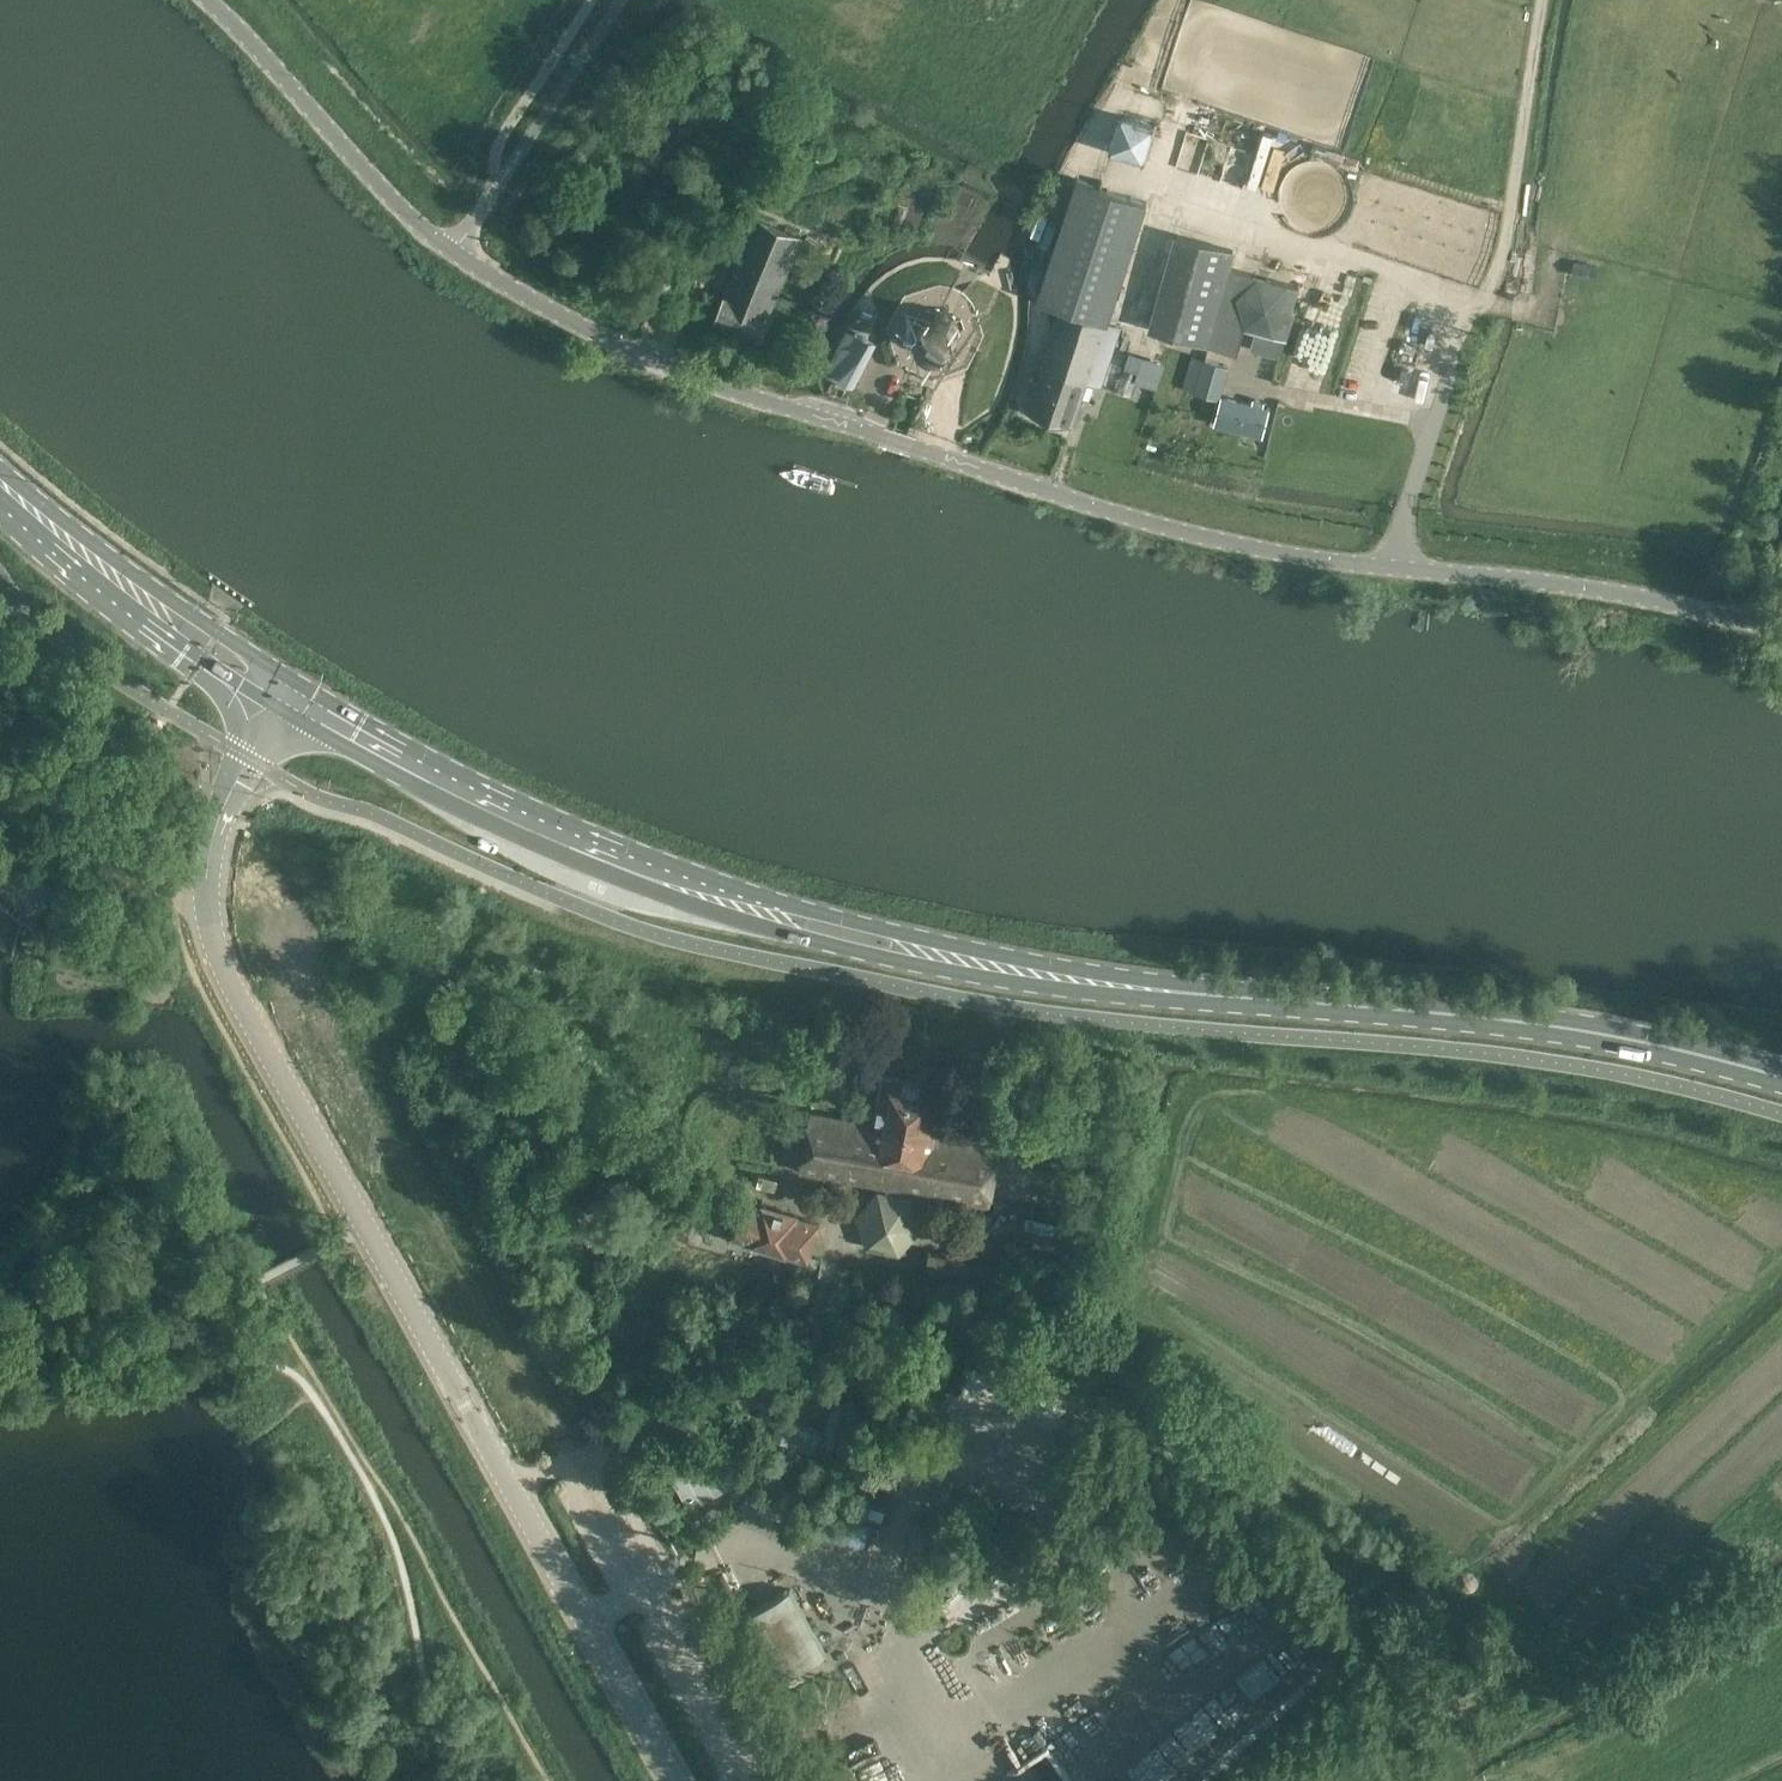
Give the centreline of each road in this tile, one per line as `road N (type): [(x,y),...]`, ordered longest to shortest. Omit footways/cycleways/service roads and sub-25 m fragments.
road 1 (unclassified): [(1781,630),(1559,584),(1282,555),(1121,516),(698,380),(616,345),(452,251)]
road 2 (unclassified): [(674,1780),(244,1015),(207,914),(208,868),(216,824),(280,709)]
road 3 (primary): [(280,709),(535,842),(701,908),(947,972),(1130,998),(1220,997)]
road 4 (primary): [(1220,997),(926,941),(700,878),(457,775),(296,683)]
road 5 (track): [(1545,0),(1496,291),(1460,323),(1394,570)]
road 6 (primary): [(1781,1077),(1493,1015),(1220,997)]
road 7 (primary): [(296,683),(0,474)]
road 8 (primary): [(0,497),(147,621),(280,709)]
road 9 (unclassified): [(208,0),(387,196),(452,251)]
road 10 (track): [(593,0),(501,139),(497,184)]
road 11 (track): [(1397,1780),(1410,1730),(1475,1702),(1523,1655)]

